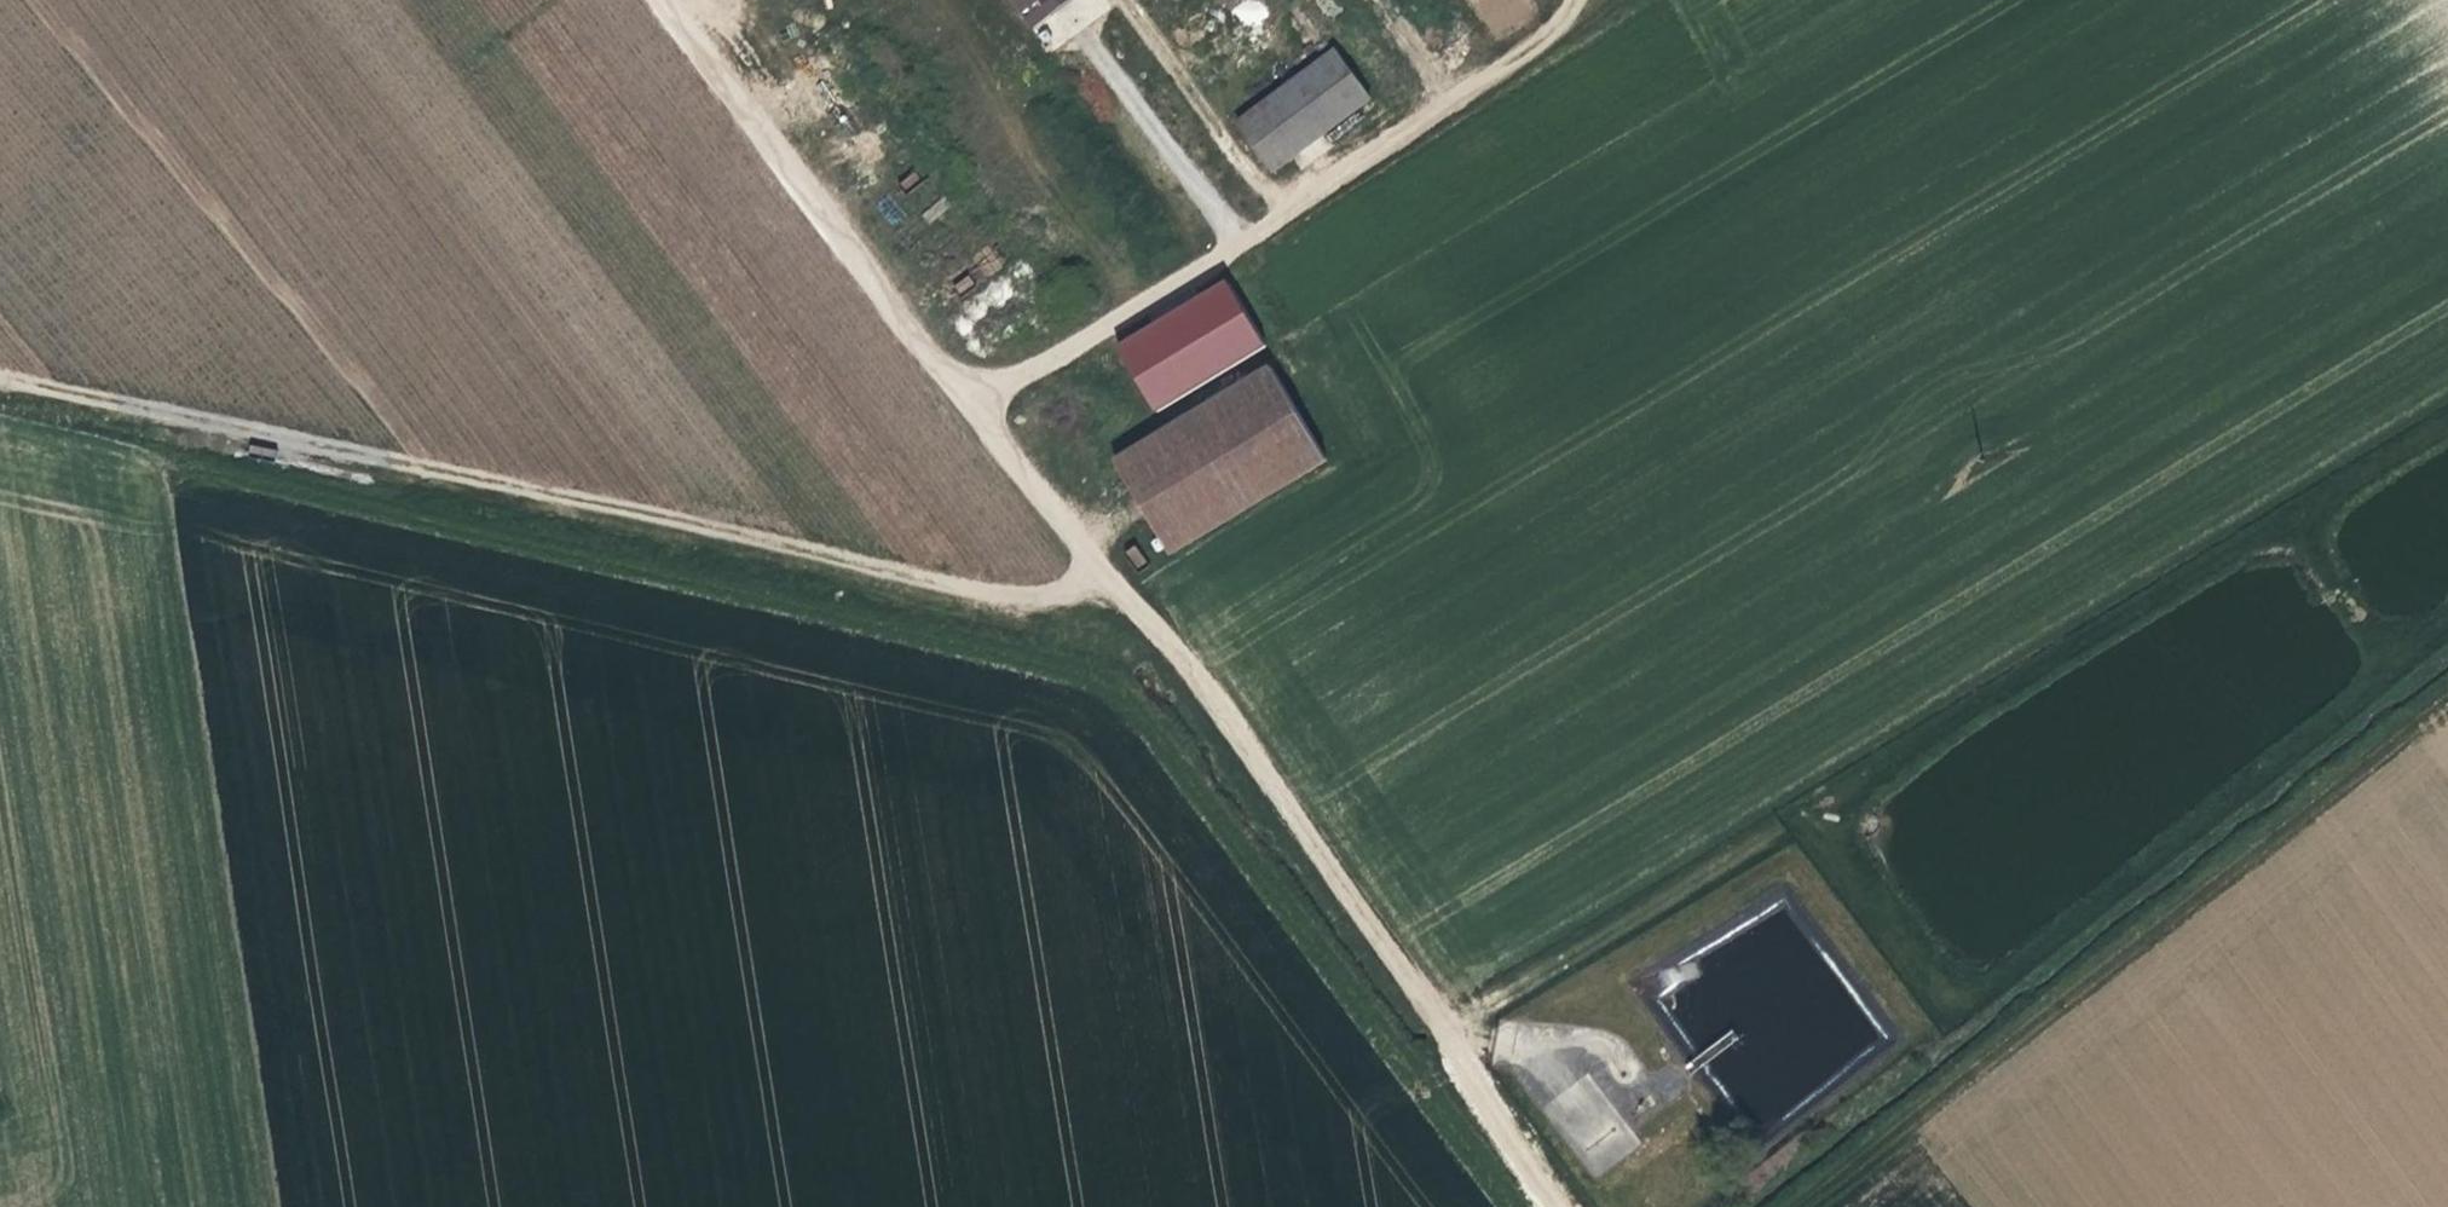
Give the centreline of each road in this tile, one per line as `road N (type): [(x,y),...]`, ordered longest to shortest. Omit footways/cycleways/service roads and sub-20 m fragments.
road 1 (track): [(673,0),(1103,570),(1195,660),(1584,1206)]
road 2 (track): [(1103,570),(1025,595),(0,380)]
road 3 (track): [(2447,703),(1805,1206)]
road 4 (track): [(1579,0),(979,405)]
road 5 (track): [(1127,0),(1281,204)]

